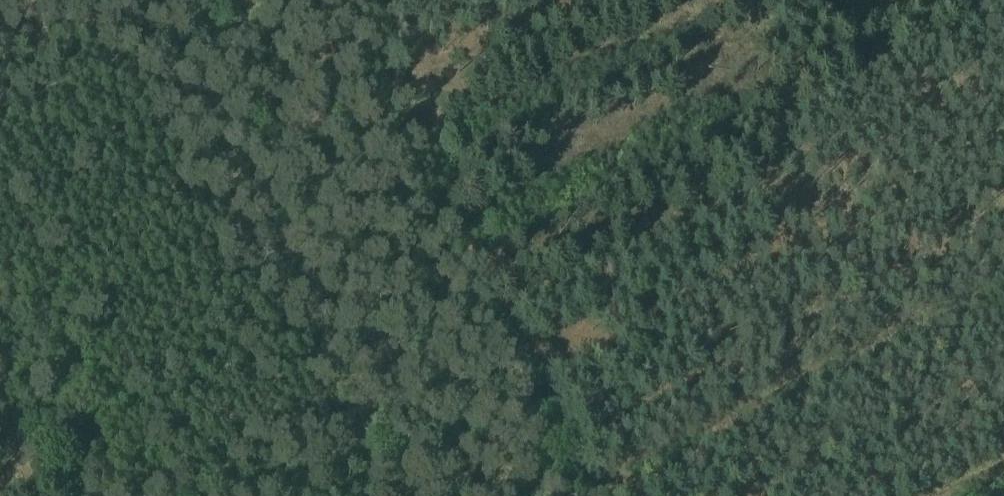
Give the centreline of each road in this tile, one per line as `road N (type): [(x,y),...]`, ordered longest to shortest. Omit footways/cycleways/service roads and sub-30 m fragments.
road 1 (track): [(358,0),(594,495)]

